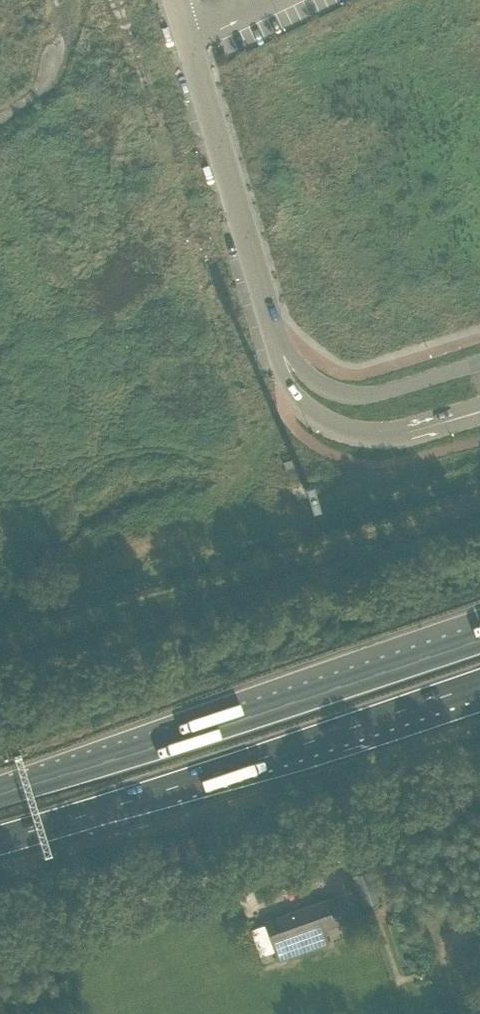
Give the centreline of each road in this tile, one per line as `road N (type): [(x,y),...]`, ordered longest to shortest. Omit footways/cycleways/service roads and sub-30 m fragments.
road 1 (motorway): [(479,636),(0,793)]
road 2 (motorway): [(0,840),(479,684)]
road 3 (residential): [(277,344),(179,0)]
road 4 (residential): [(277,344),(289,394),(336,431),(387,437),(479,412)]
road 5 (residential): [(479,363),(383,393),(345,396),(318,385),(277,344)]

